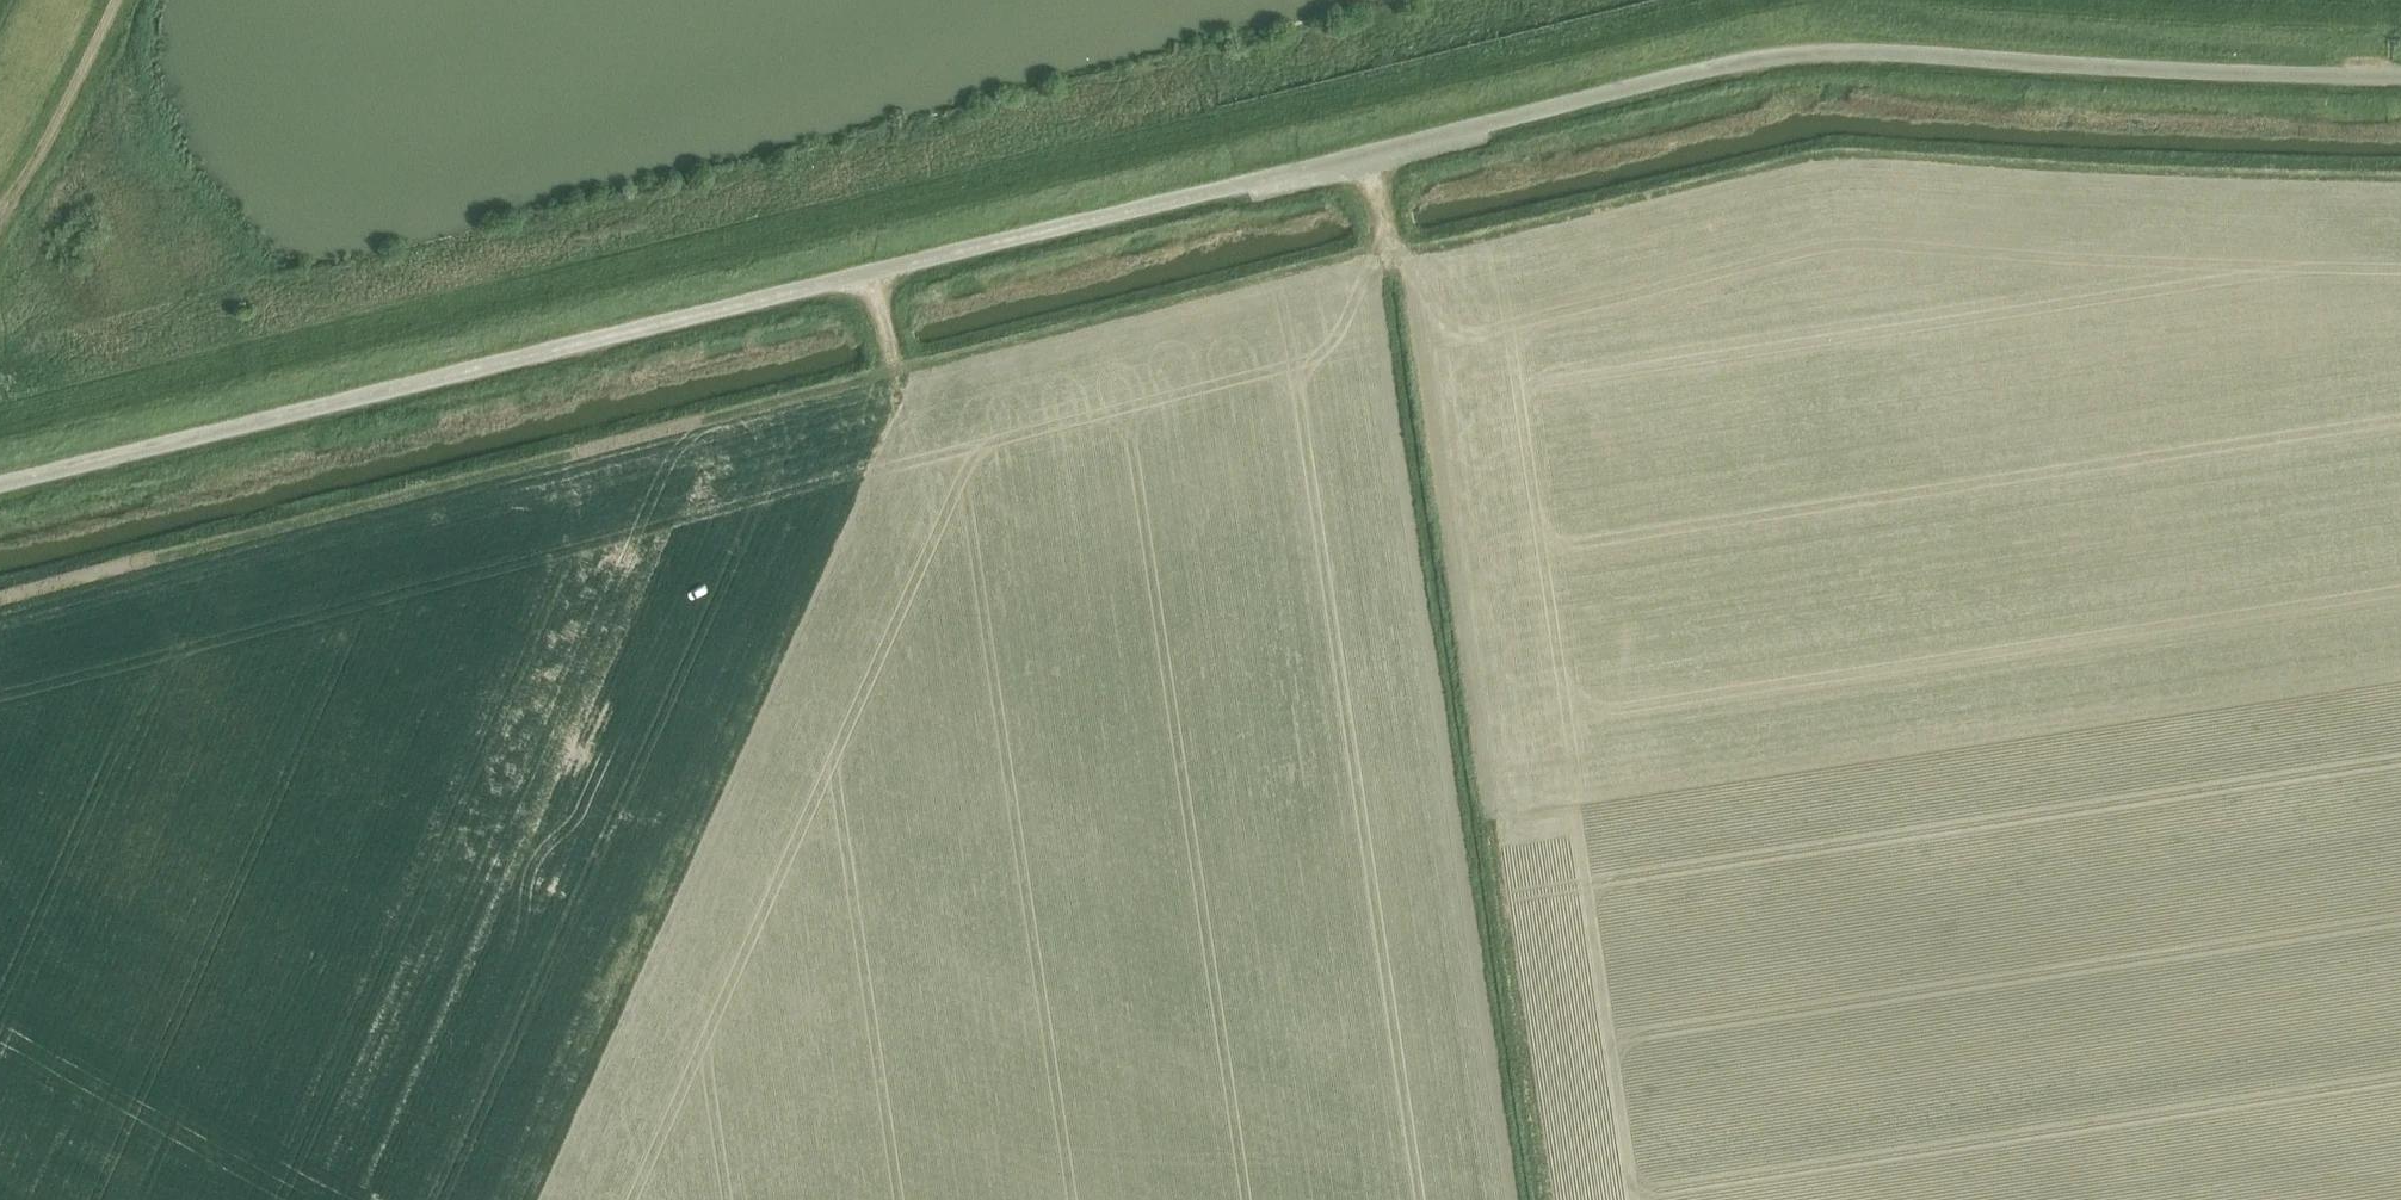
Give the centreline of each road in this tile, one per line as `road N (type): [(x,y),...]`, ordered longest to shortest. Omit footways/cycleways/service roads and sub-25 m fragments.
road 1 (unclassified): [(0,489),(1760,61),(1892,56),(2400,75)]
road 2 (track): [(0,213),(120,0)]

